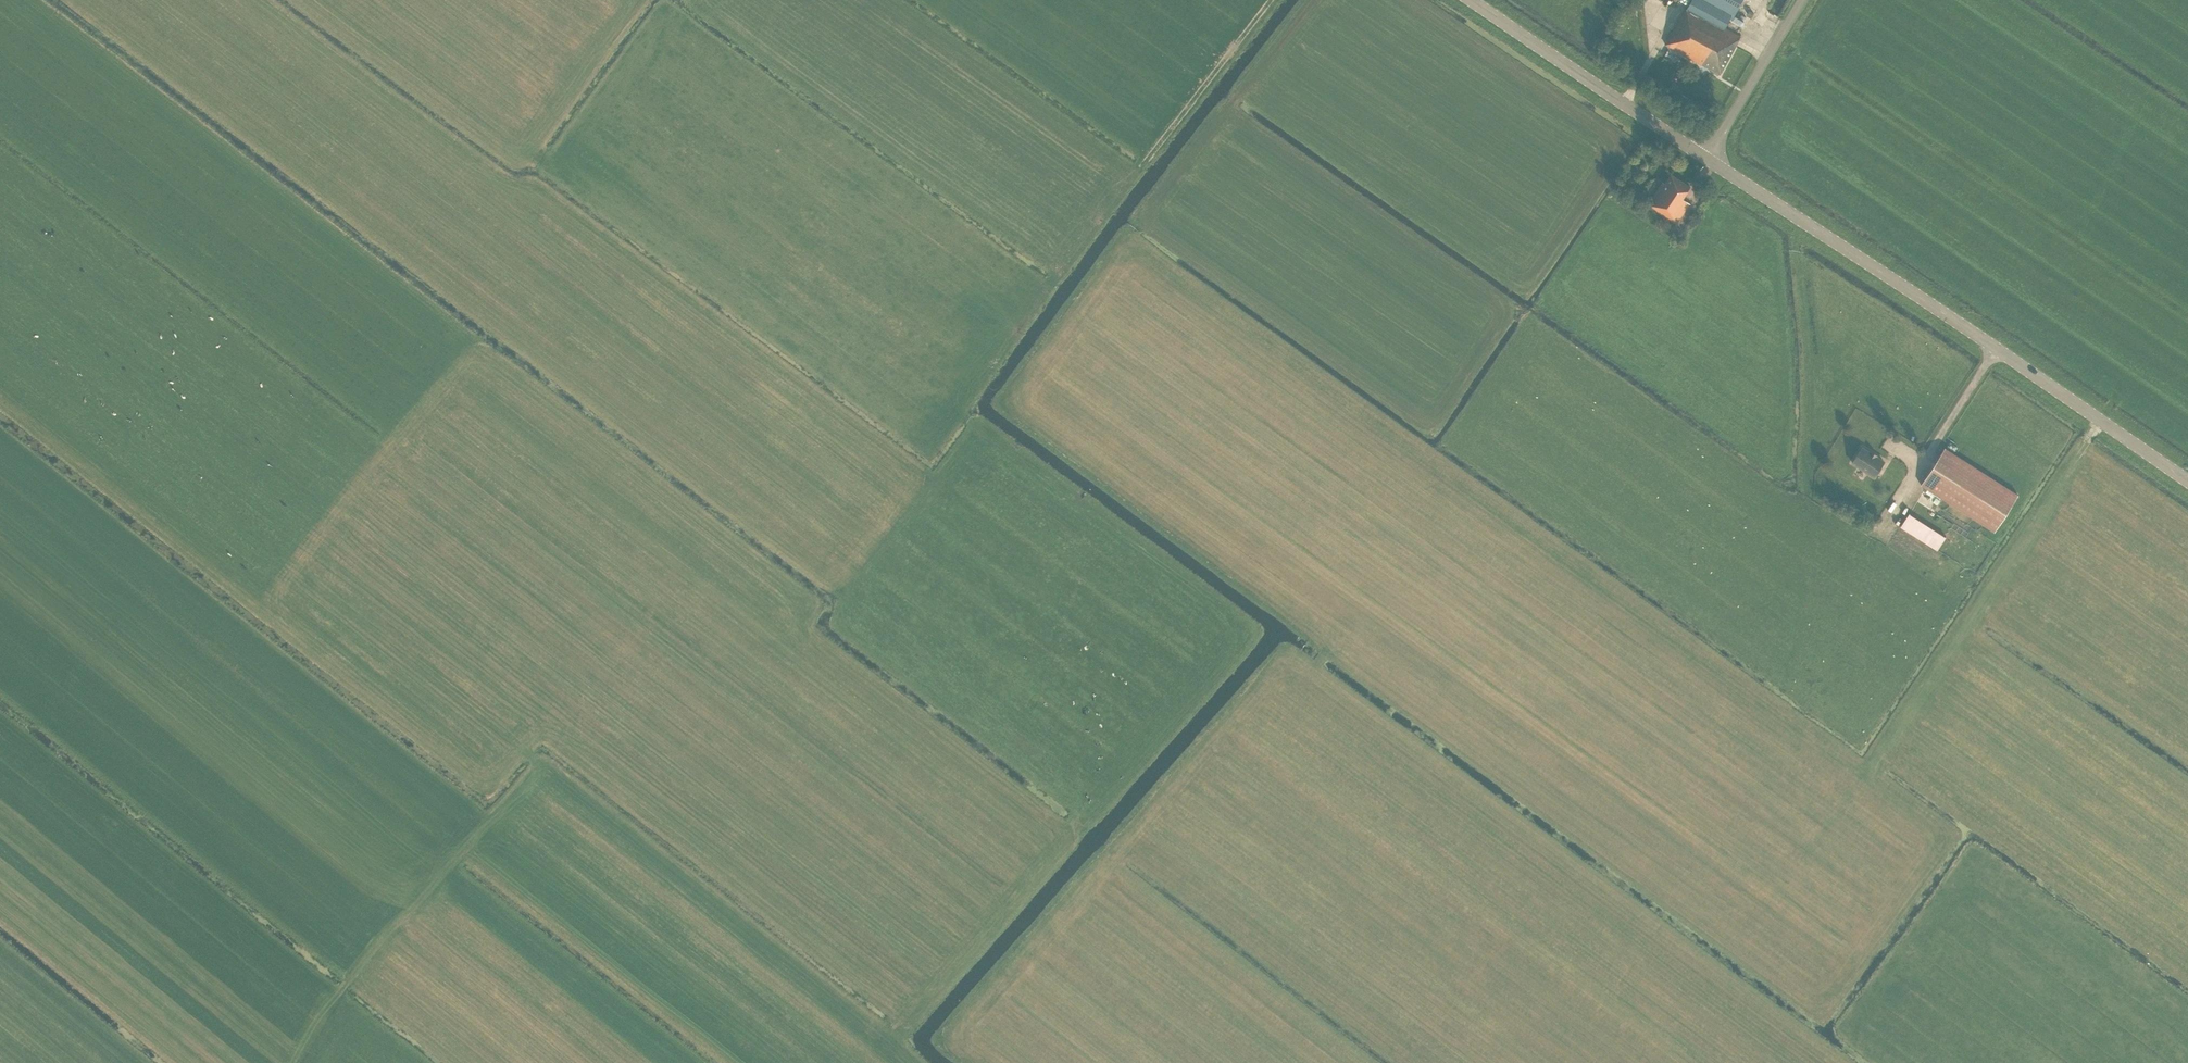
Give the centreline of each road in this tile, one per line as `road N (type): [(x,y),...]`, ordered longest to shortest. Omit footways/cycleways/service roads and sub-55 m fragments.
road 1 (tertiary): [(2187,480),(1706,158)]
road 2 (tertiary): [(1706,158),(1474,0)]
road 3 (track): [(1272,0),(1140,168)]
road 4 (unclassified): [(1706,158),(1803,0)]

